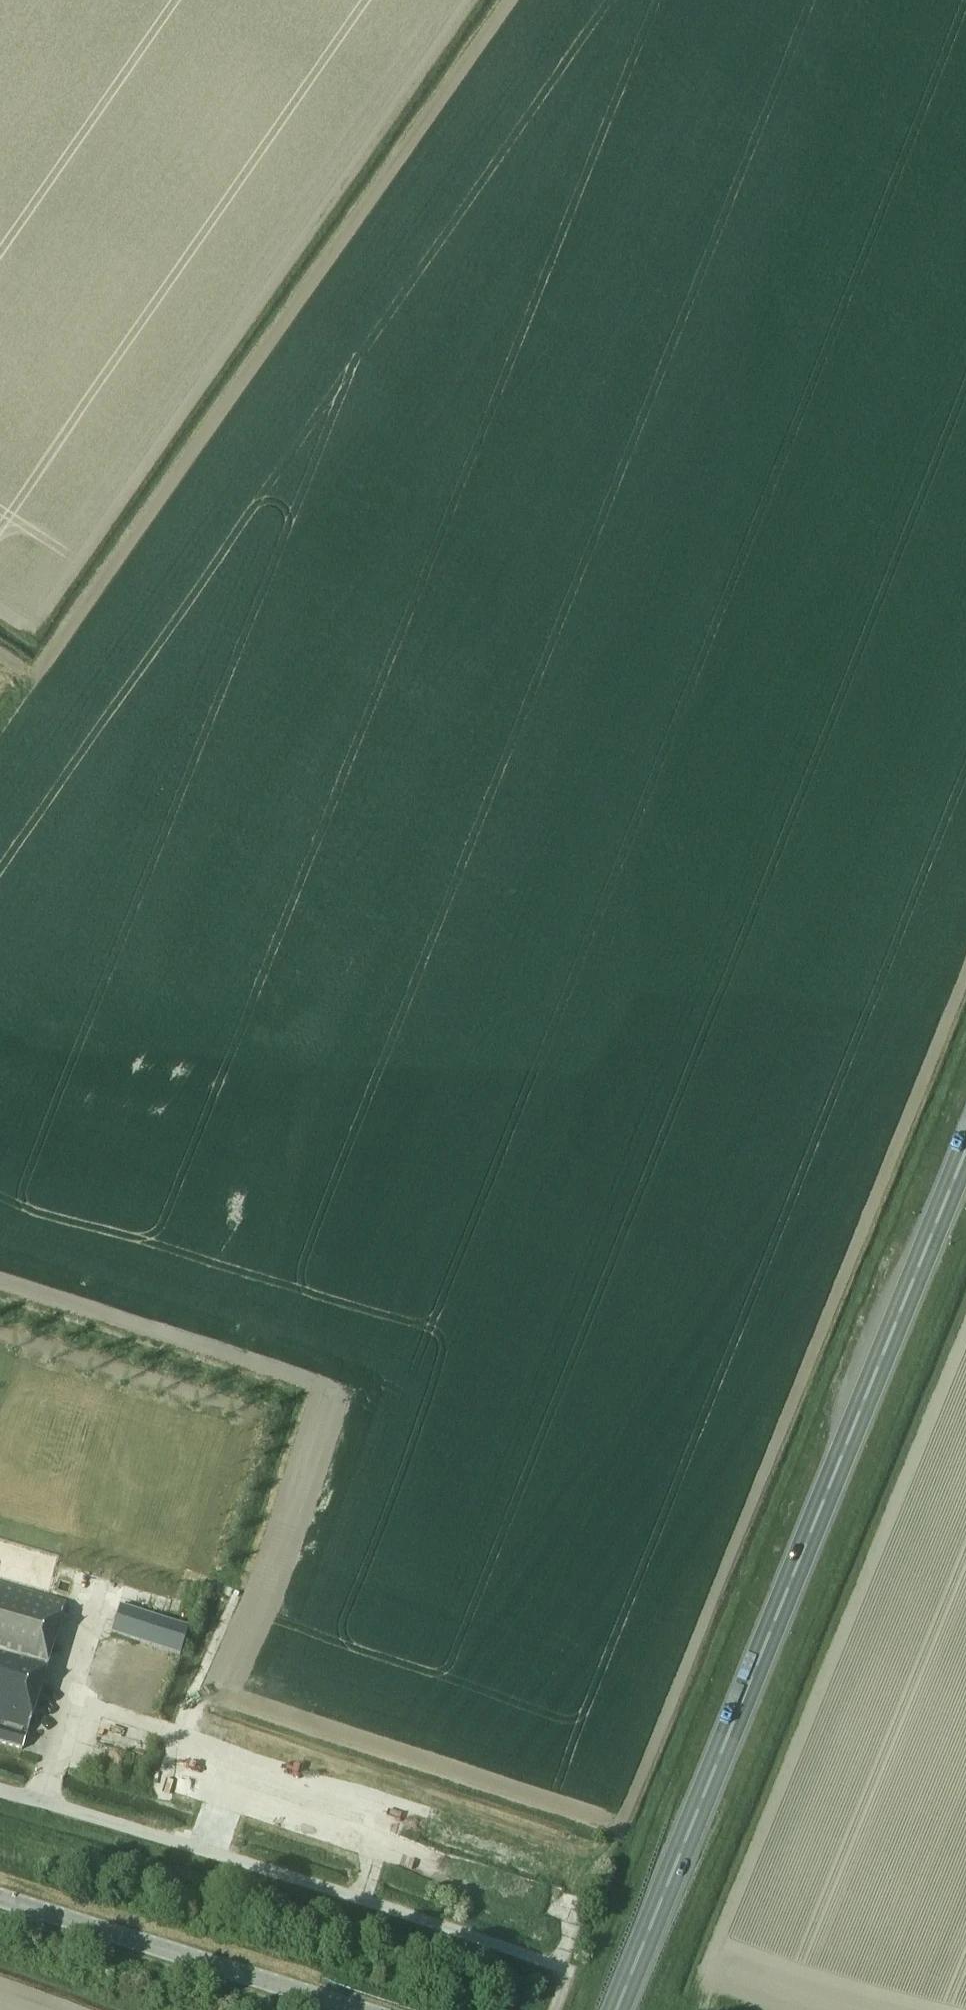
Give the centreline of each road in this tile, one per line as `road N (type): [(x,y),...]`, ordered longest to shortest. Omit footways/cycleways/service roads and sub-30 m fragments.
road 1 (trunk): [(616,2009),(965,1139)]
road 2 (unclassified): [(560,1966),(0,1789)]
road 3 (tertiary): [(355,2009),(0,1901)]

